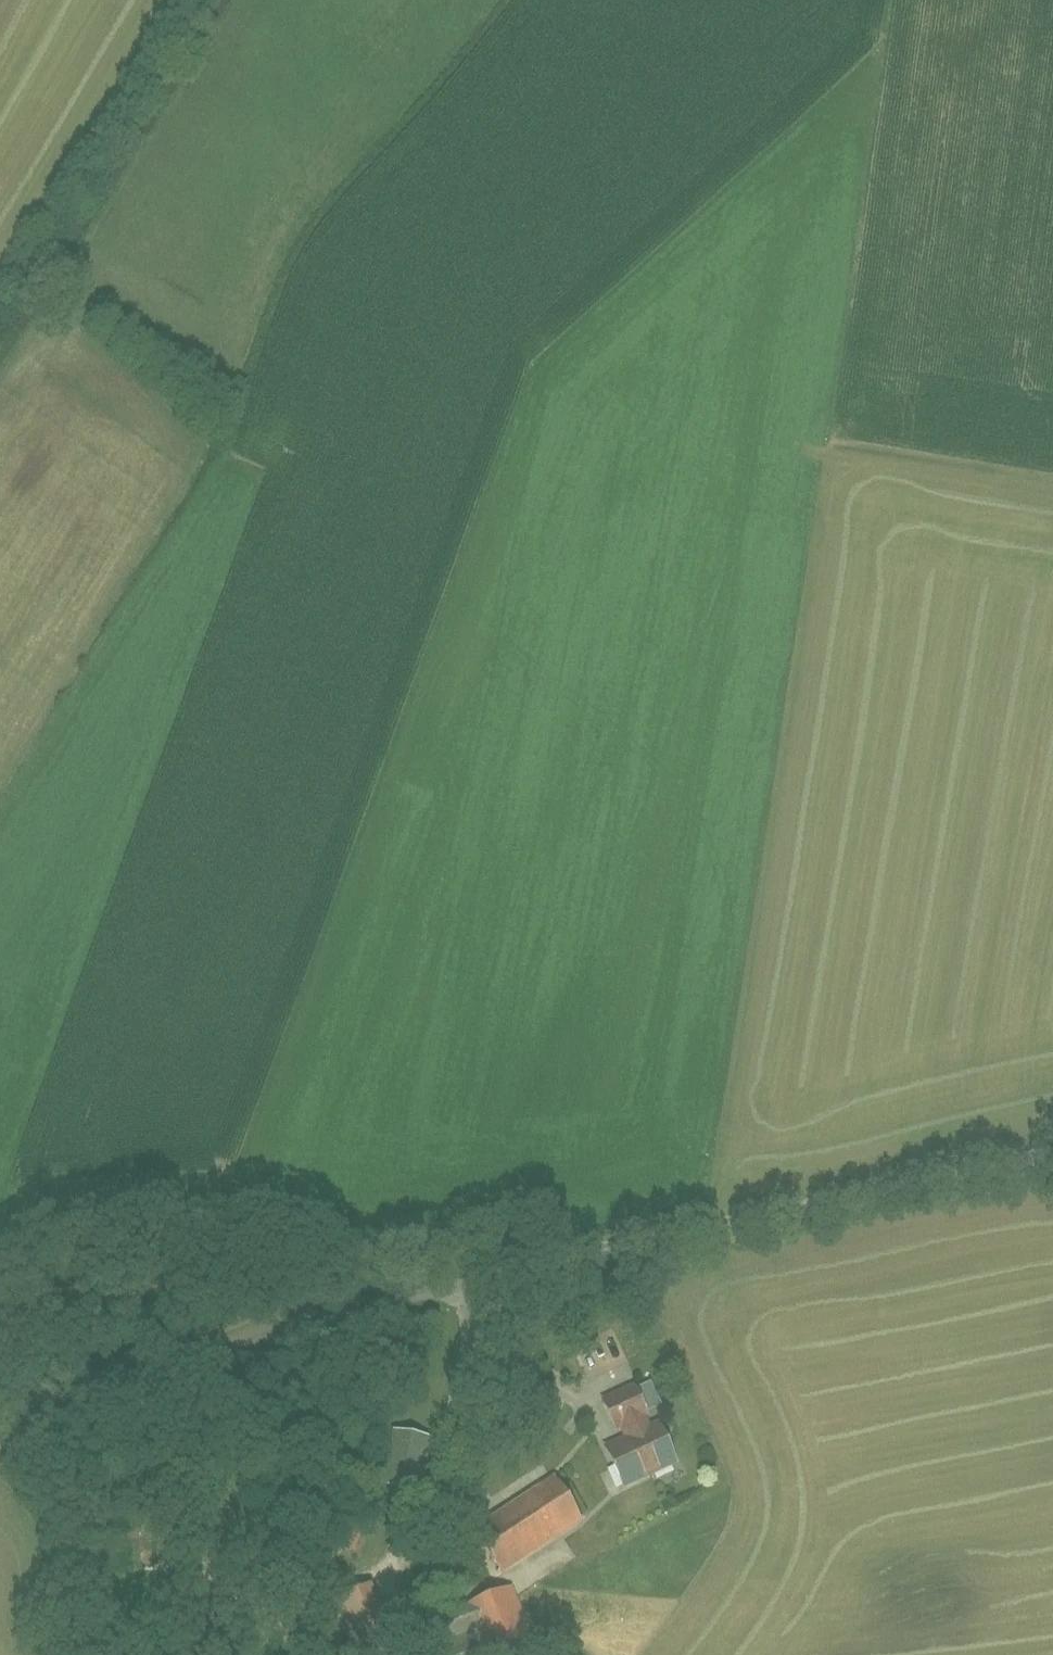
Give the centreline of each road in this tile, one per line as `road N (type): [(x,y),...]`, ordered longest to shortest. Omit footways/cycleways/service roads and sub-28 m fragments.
road 1 (track): [(1052,1156),(517,1274)]
road 2 (unclassified): [(0,1437),(78,1397),(285,1330),(517,1274)]

